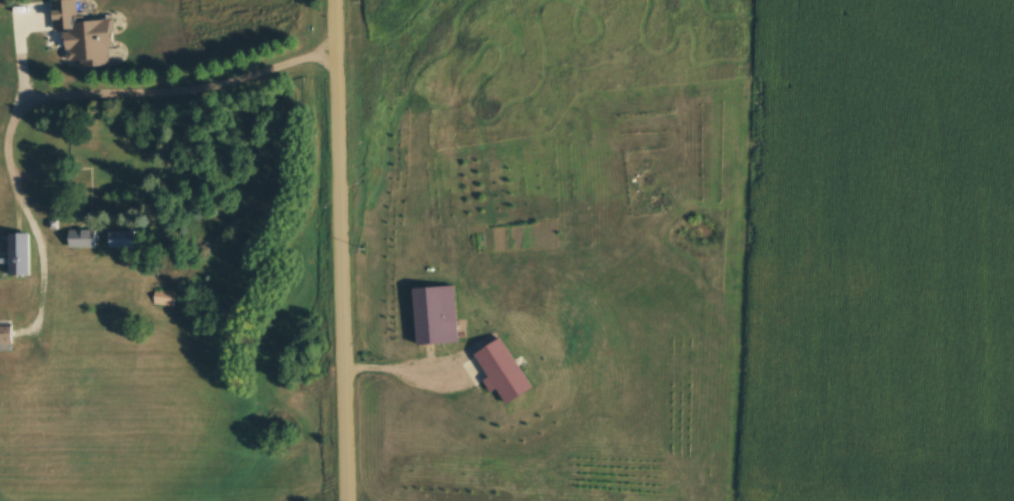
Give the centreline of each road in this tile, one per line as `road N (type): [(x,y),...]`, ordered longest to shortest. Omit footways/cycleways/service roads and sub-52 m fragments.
road 1 (residential): [(347,500),(335,0)]

